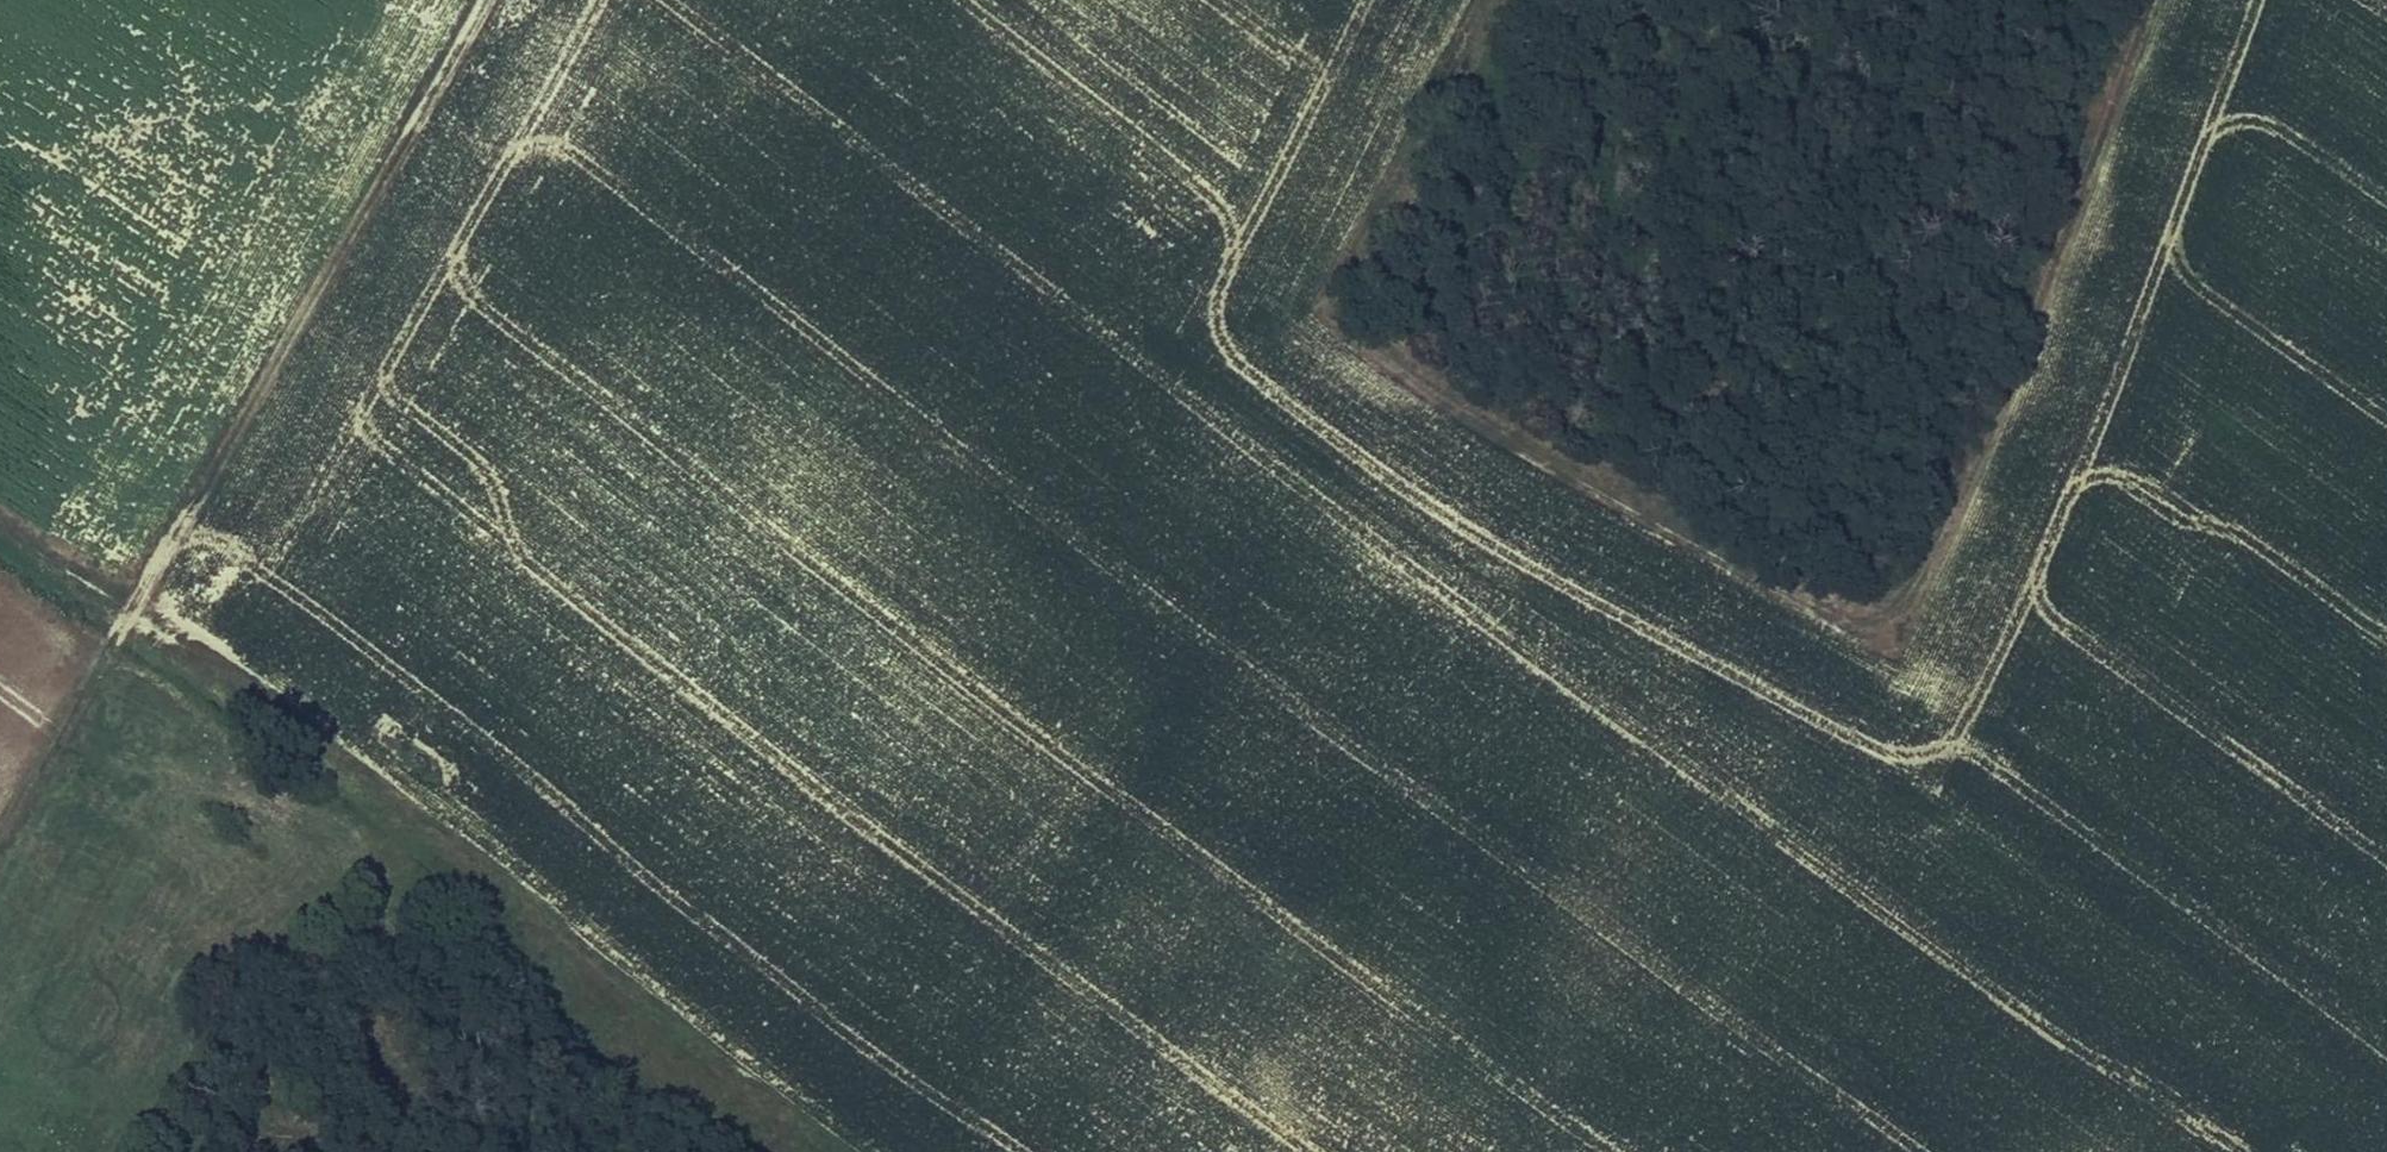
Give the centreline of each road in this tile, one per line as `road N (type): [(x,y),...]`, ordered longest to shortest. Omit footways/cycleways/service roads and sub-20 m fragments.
road 1 (track): [(0,529),(128,610),(429,831),(620,999),(819,1151)]
road 2 (track): [(0,842),(487,0)]

